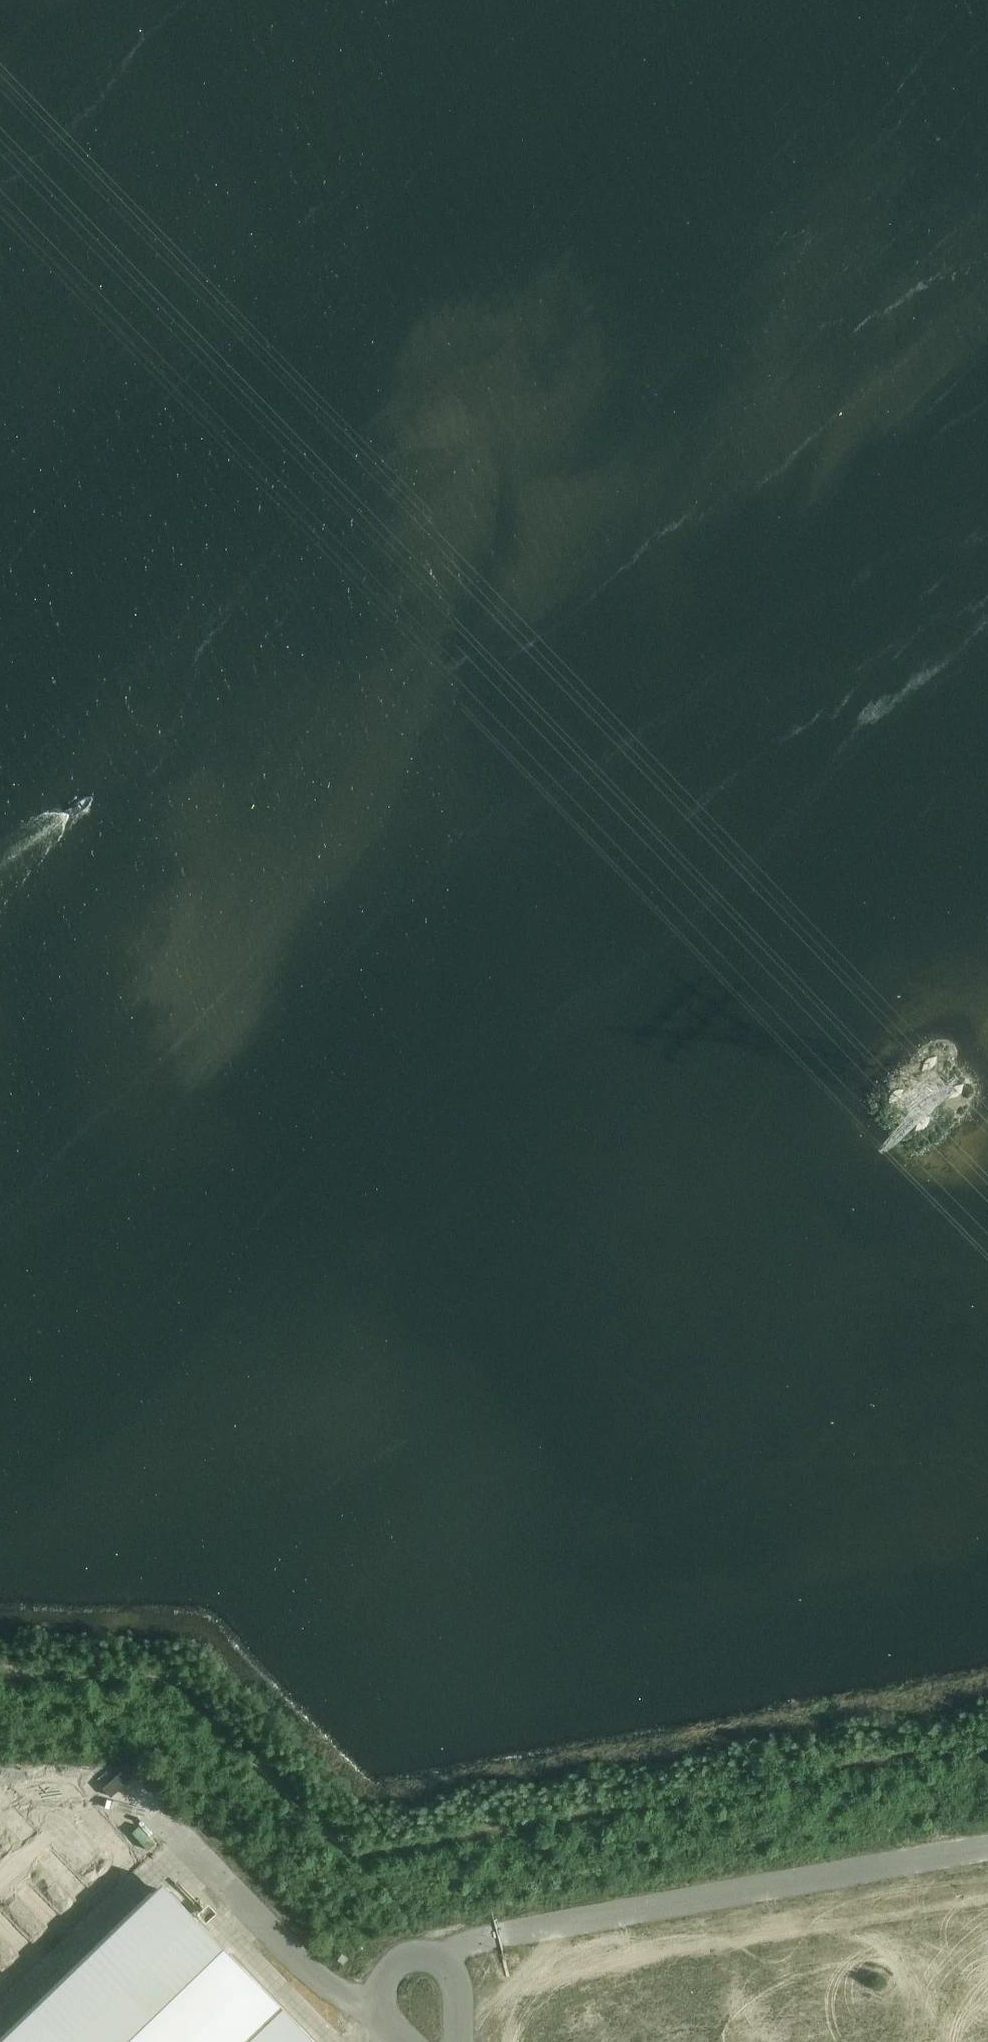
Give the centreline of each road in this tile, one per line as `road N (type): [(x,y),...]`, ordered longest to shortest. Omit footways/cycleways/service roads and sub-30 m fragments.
road 1 (unclassified): [(987,1843),(510,1932),(462,1947),(443,1962)]
road 2 (unclassified): [(384,2009),(343,1995),(311,1970),(174,1830)]

